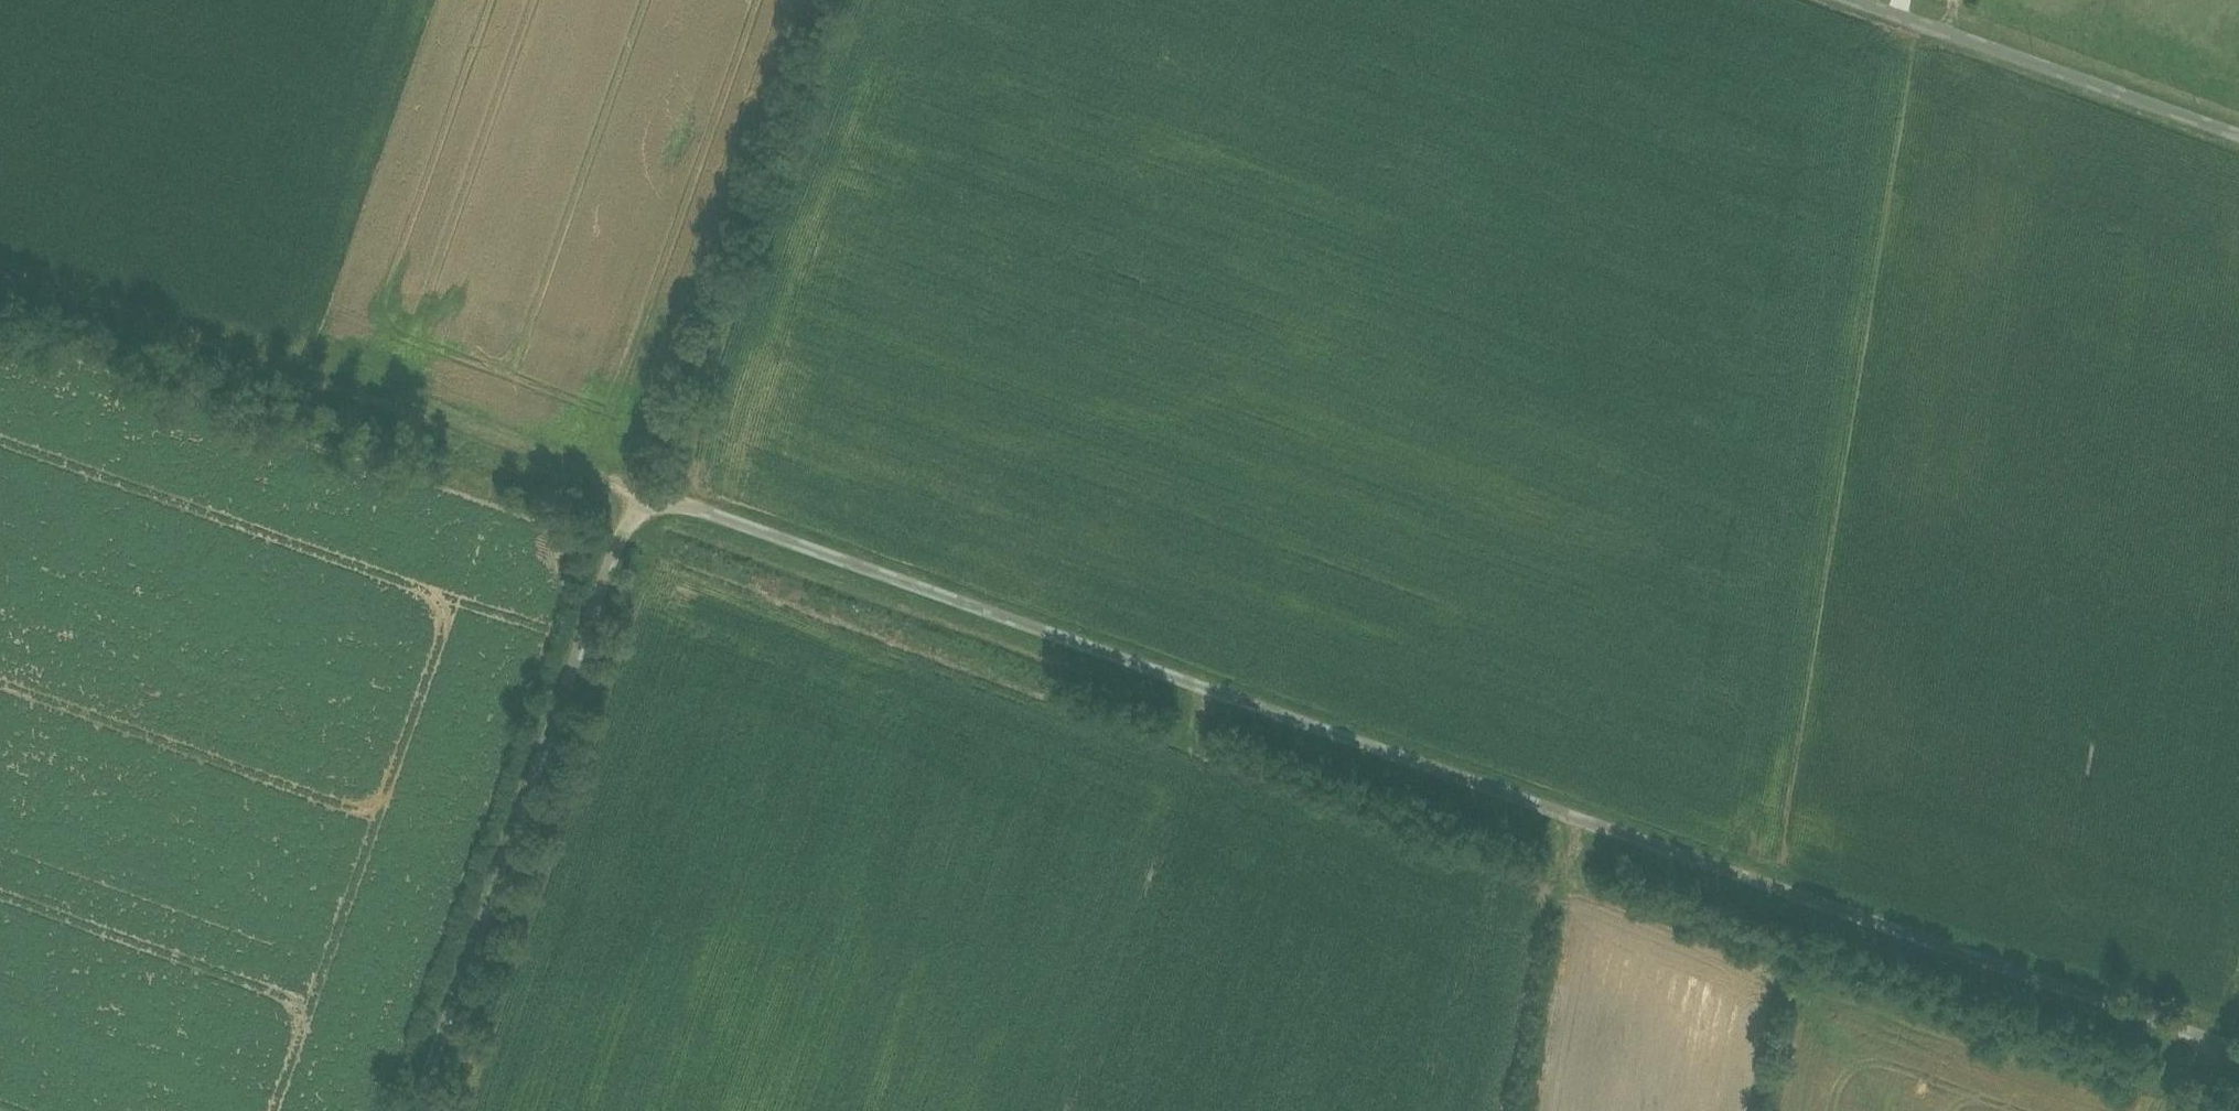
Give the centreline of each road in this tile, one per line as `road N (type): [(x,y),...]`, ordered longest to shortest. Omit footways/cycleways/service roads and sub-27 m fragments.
road 1 (residential): [(404,1110),(631,481),(2238,1031)]
road 2 (residential): [(2238,131),(1869,0)]

